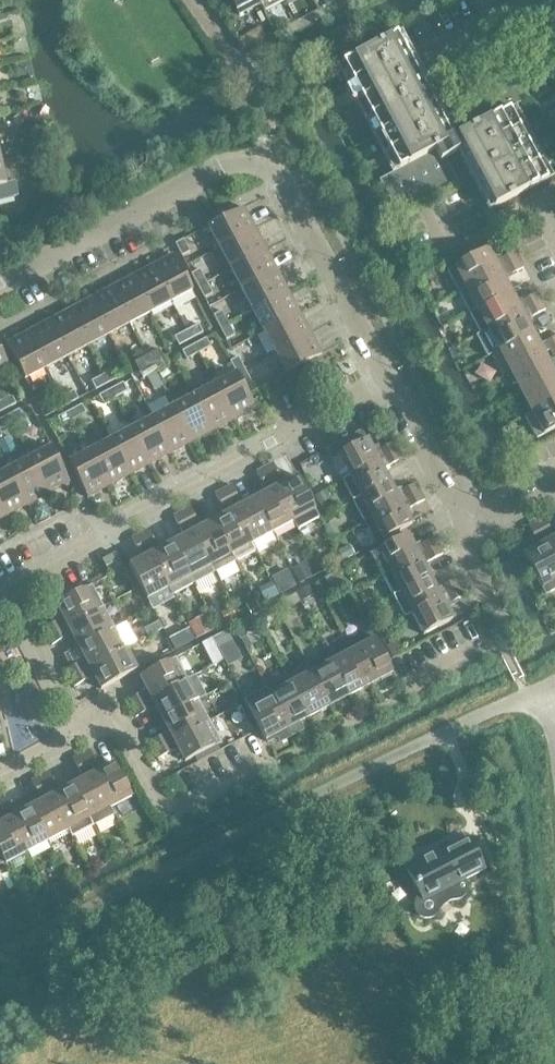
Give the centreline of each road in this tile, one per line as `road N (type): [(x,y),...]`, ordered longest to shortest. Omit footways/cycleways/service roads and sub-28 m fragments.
road 1 (residential): [(0,283),(241,160),(283,182),(383,385)]
road 2 (residential): [(10,589),(383,385)]
road 3 (residential): [(264,763),(166,811),(117,720),(83,735)]
road 4 (residential): [(467,520),(461,543),(500,624),(498,636),(403,684)]
road 5 (residential): [(83,735),(10,589)]
road 6 (residential): [(383,385),(467,520)]
road 7 (residential): [(542,209),(454,251),(431,207)]

